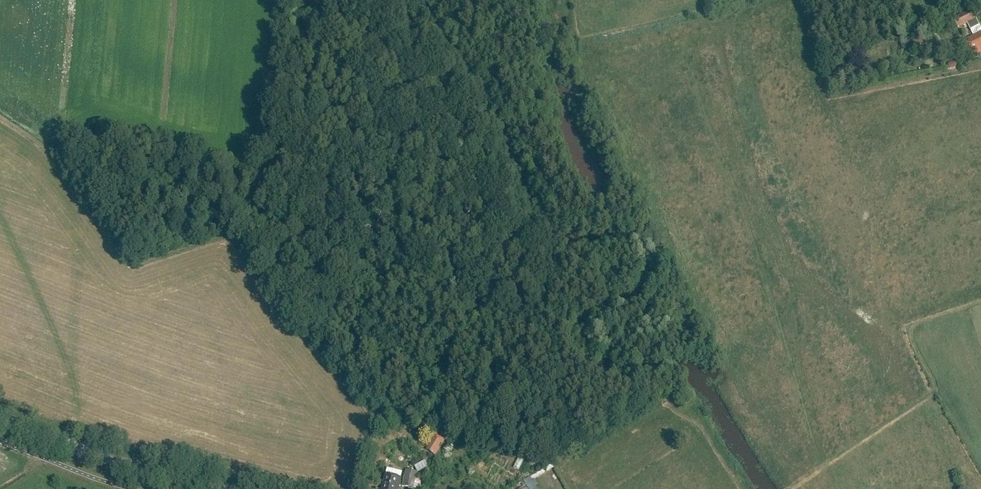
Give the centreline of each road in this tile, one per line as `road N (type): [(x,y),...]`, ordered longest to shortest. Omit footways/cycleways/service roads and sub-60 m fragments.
road 1 (secondary): [(225,488),(0,418)]

